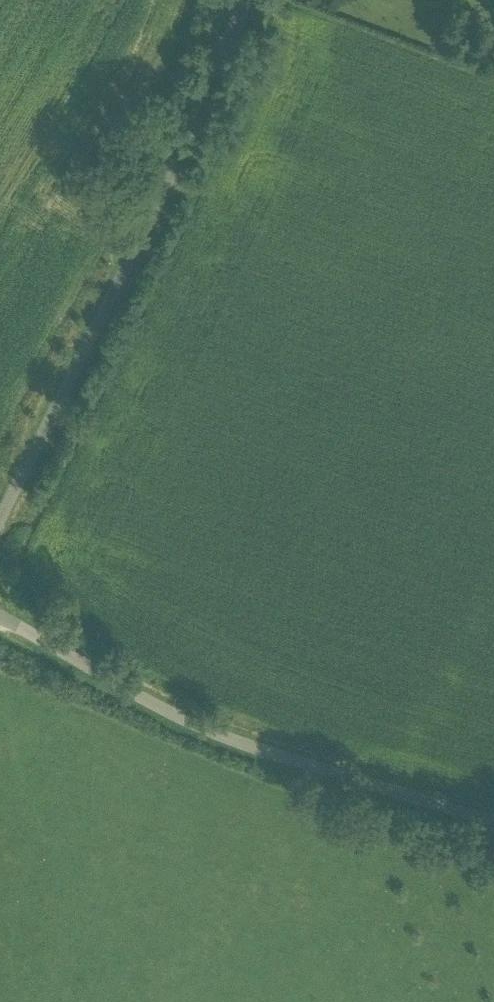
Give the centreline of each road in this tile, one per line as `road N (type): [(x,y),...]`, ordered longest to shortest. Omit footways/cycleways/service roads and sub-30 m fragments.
road 1 (unclassified): [(243,0),(168,188),(0,518)]
road 2 (unclassified): [(493,820),(185,725),(0,623)]

